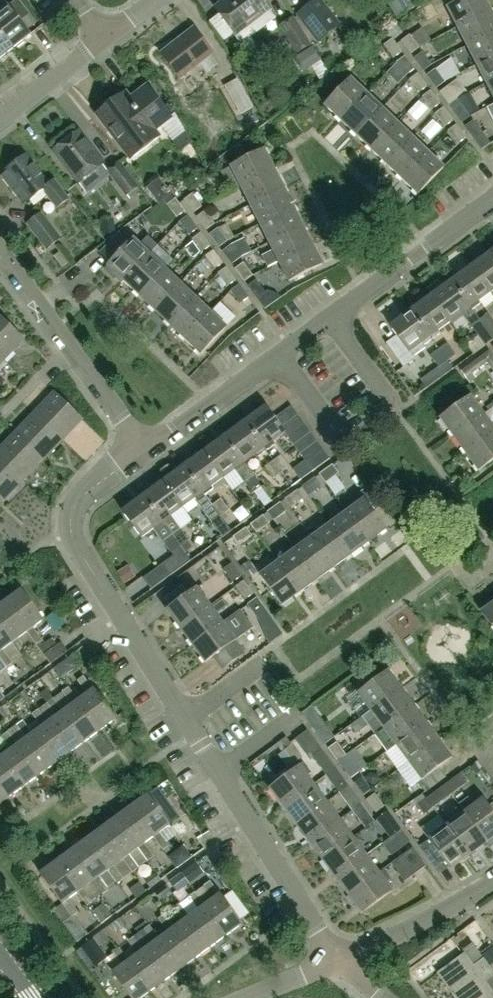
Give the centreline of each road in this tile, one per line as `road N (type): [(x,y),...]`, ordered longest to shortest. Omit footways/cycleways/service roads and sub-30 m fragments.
road 1 (residential): [(337,963),(65,517),(75,498),(144,449)]
road 2 (residential): [(144,449),(492,198)]
road 3 (residential): [(144,449),(0,258)]
road 4 (residential): [(337,963),(492,881)]
road 5 (residential): [(0,121),(102,38)]

